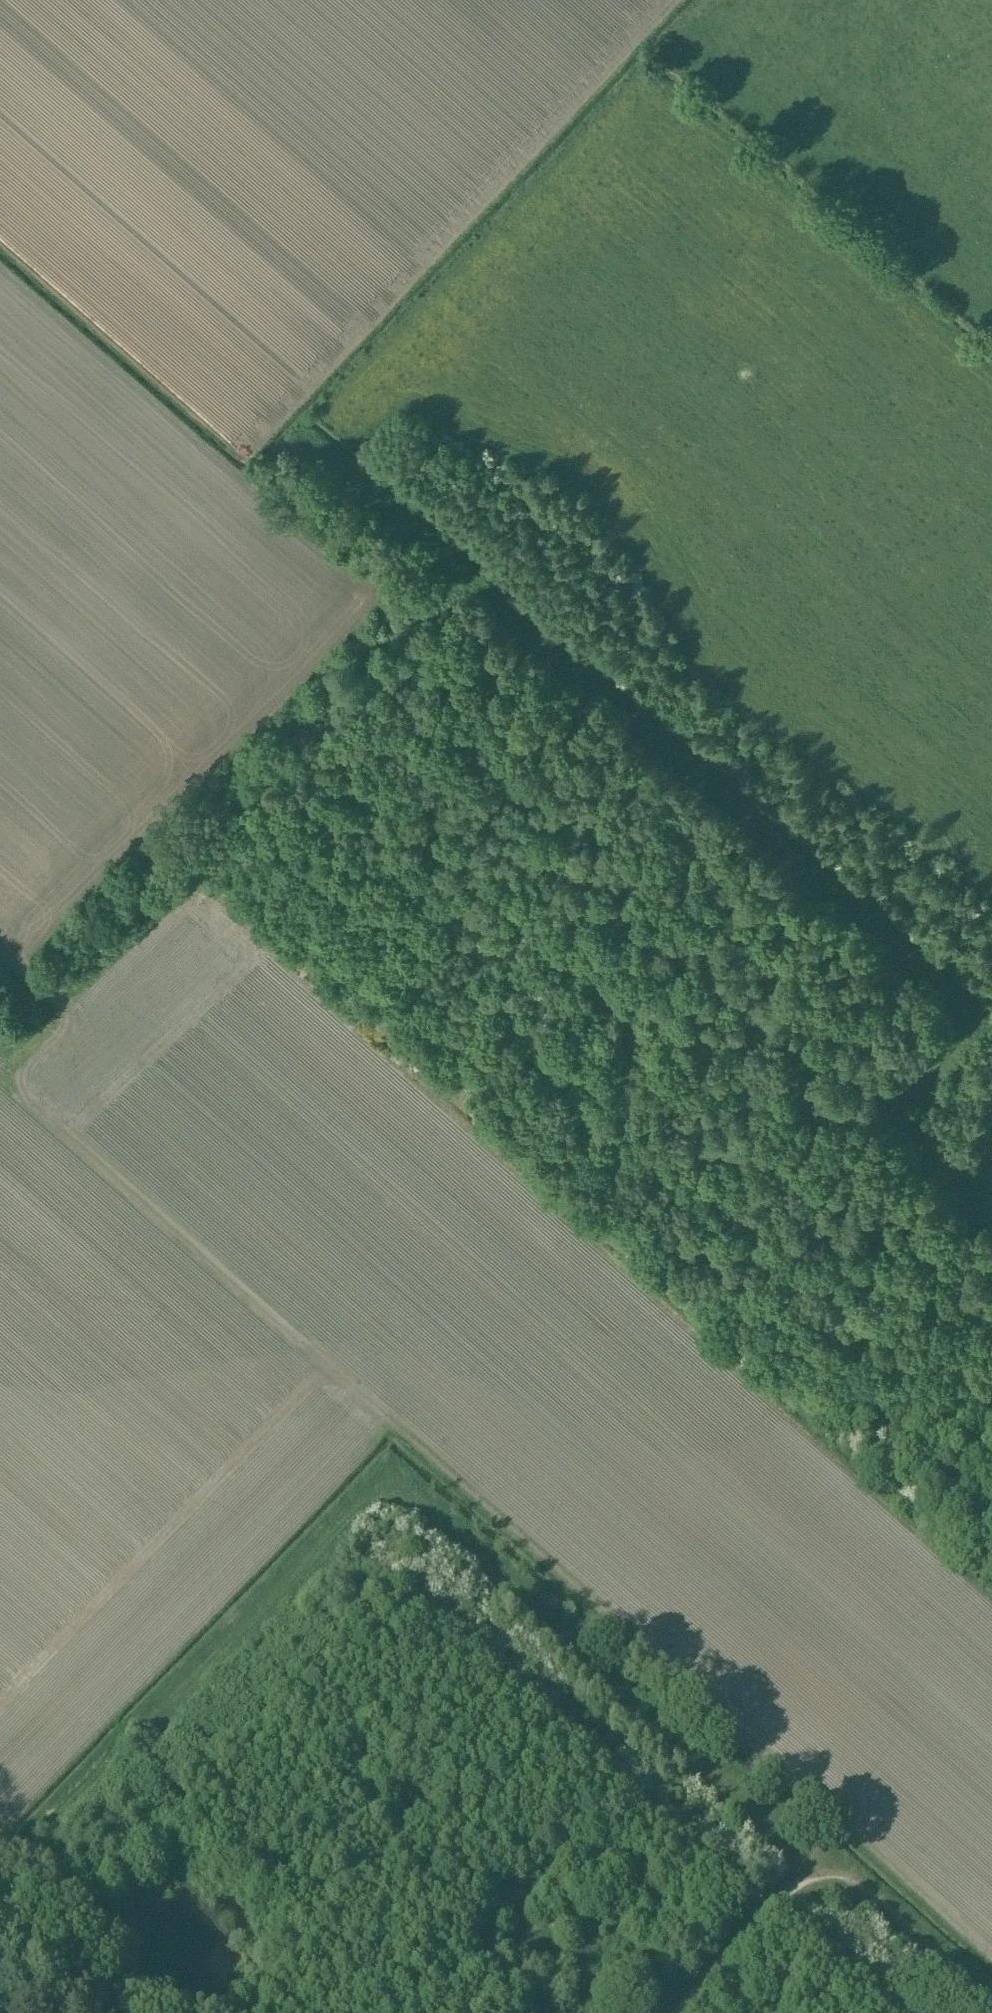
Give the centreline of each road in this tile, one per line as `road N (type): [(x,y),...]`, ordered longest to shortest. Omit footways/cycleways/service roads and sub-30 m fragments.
road 1 (track): [(991,1216),(885,1116),(890,1095),(959,1021),(959,1000),(308,430)]
road 2 (track): [(835,1877),(435,1518),(383,1496),(355,1508),(17,1846)]
road 3 (track): [(674,2012),(787,1892),(835,1877)]
road 4 (track): [(835,1877),(871,1891),(991,2003)]

